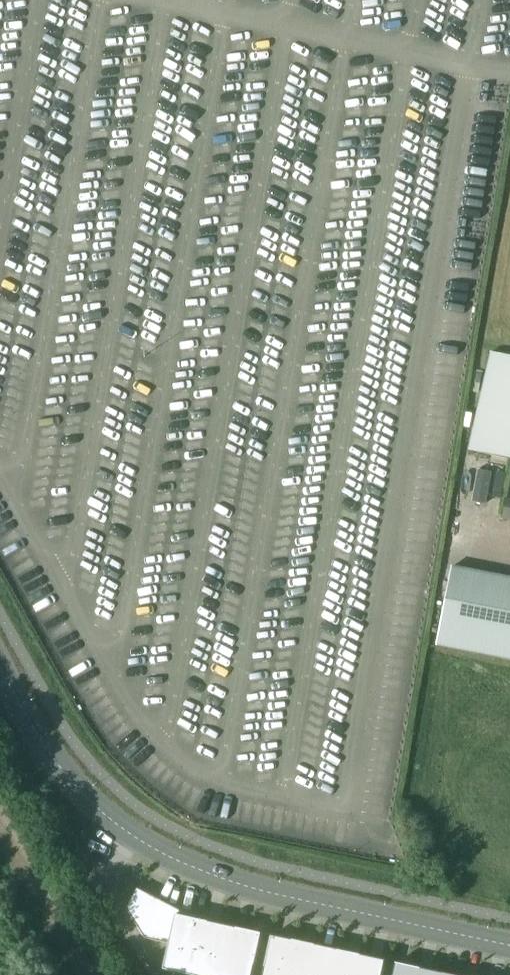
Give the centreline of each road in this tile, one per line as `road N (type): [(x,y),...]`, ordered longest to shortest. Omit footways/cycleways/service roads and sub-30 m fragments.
road 1 (tertiary): [(509,946),(277,895),(162,854),(72,783),(0,667)]

